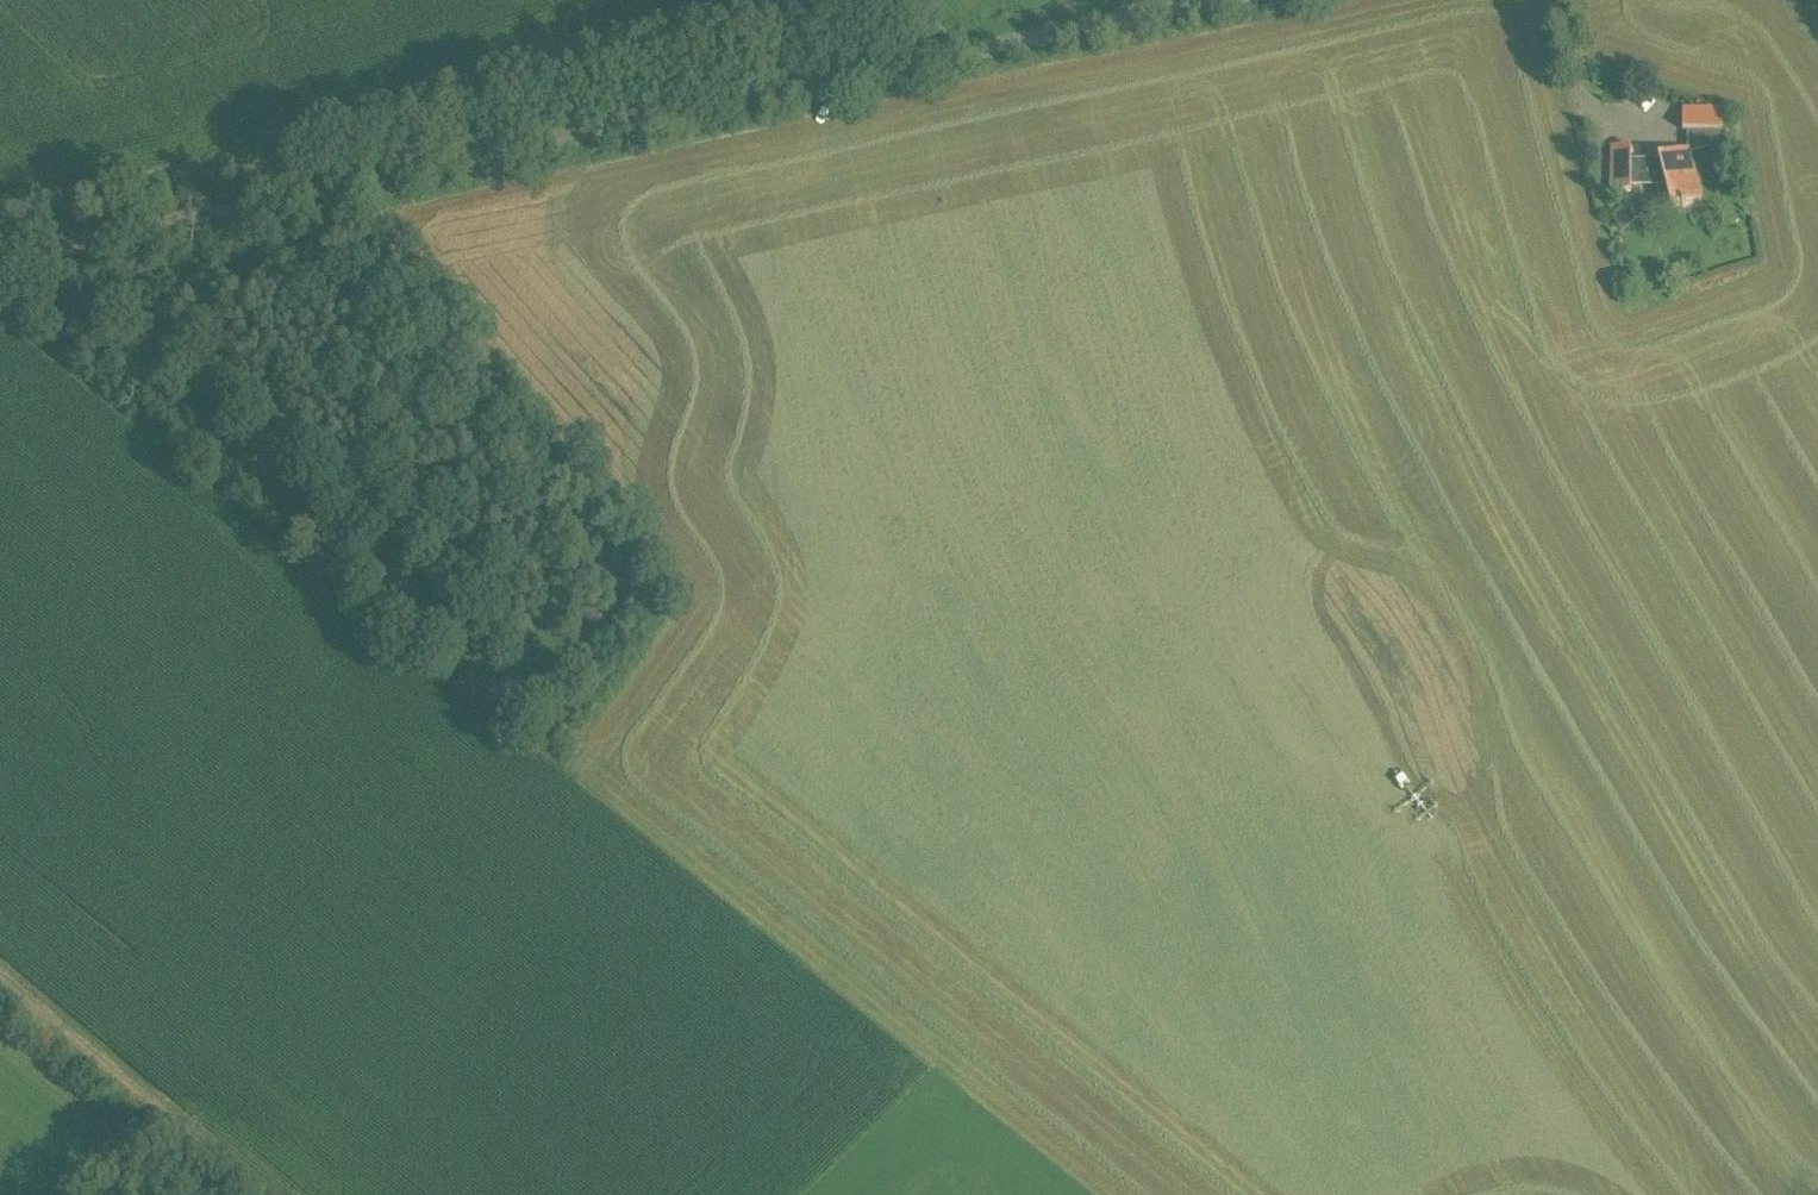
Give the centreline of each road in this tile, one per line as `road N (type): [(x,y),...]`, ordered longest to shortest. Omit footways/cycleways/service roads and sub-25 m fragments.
road 1 (unclassified): [(0,258),(1212,0)]

